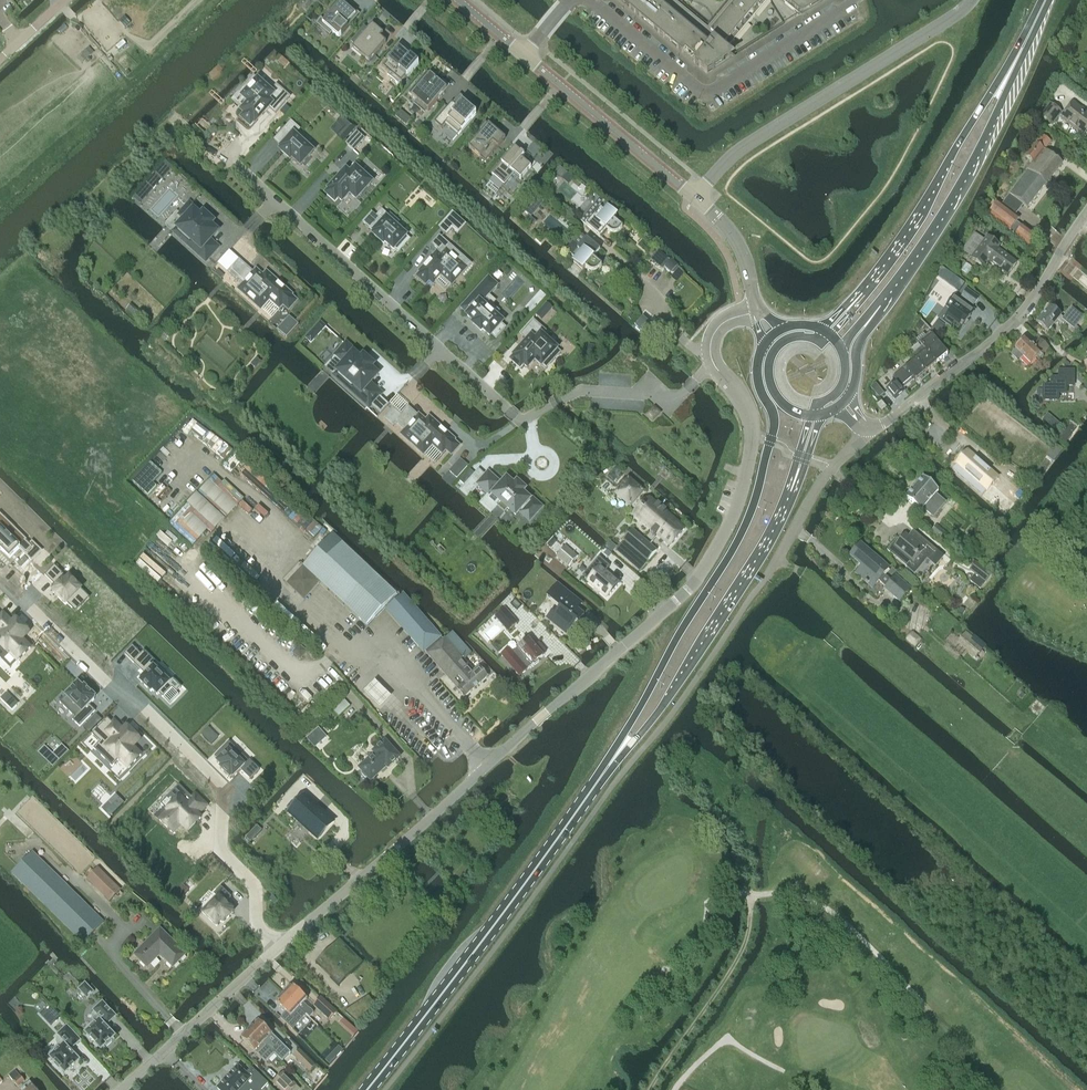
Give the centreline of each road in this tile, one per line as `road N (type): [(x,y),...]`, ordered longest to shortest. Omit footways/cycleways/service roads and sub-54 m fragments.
road 1 (unclassified): [(279,948),(690,585),(735,507),(752,445),(747,410),(714,365)]
road 2 (residential): [(220,151),(518,419),(582,390),(667,403),(714,365)]
road 3 (residential): [(0,573),(210,772),(221,790),(216,835),(252,882),(260,928),(279,948)]
road 4 (primary): [(766,343),(757,375),(773,428),(753,505),(602,776)]
road 5 (primary): [(368,1089),(602,776)]
road 6 (tertiary): [(972,0),(750,143),(696,197)]
road 7 (primary): [(602,776),(674,687),(787,500)]
road 8 (residential): [(592,0),(706,94),(854,0)]
road 9 (unclassified): [(869,427),(883,425),(1020,317),(1086,211)]
road 10 (primary): [(886,297),(967,175),(1032,28)]
road 11 (primary): [(1032,28),(867,287)]
road 12 (unclassified): [(524,57),(696,197)]
road 13 (unclassified): [(119,1089),(279,948)]
road 14 (unclassified): [(763,581),(820,483),(869,427)]
road 15 (tertiary): [(696,197),(738,245),(757,311)]

